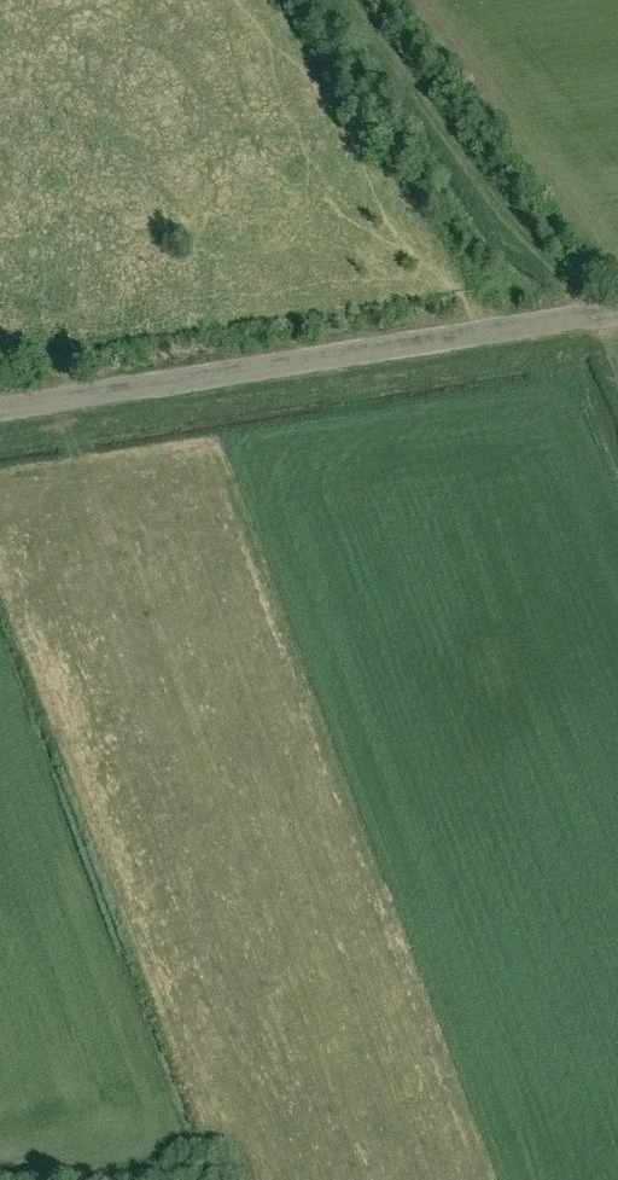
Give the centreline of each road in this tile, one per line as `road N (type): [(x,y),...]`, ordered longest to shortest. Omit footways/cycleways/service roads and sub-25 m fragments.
road 1 (unclassified): [(0,408),(617,310)]

